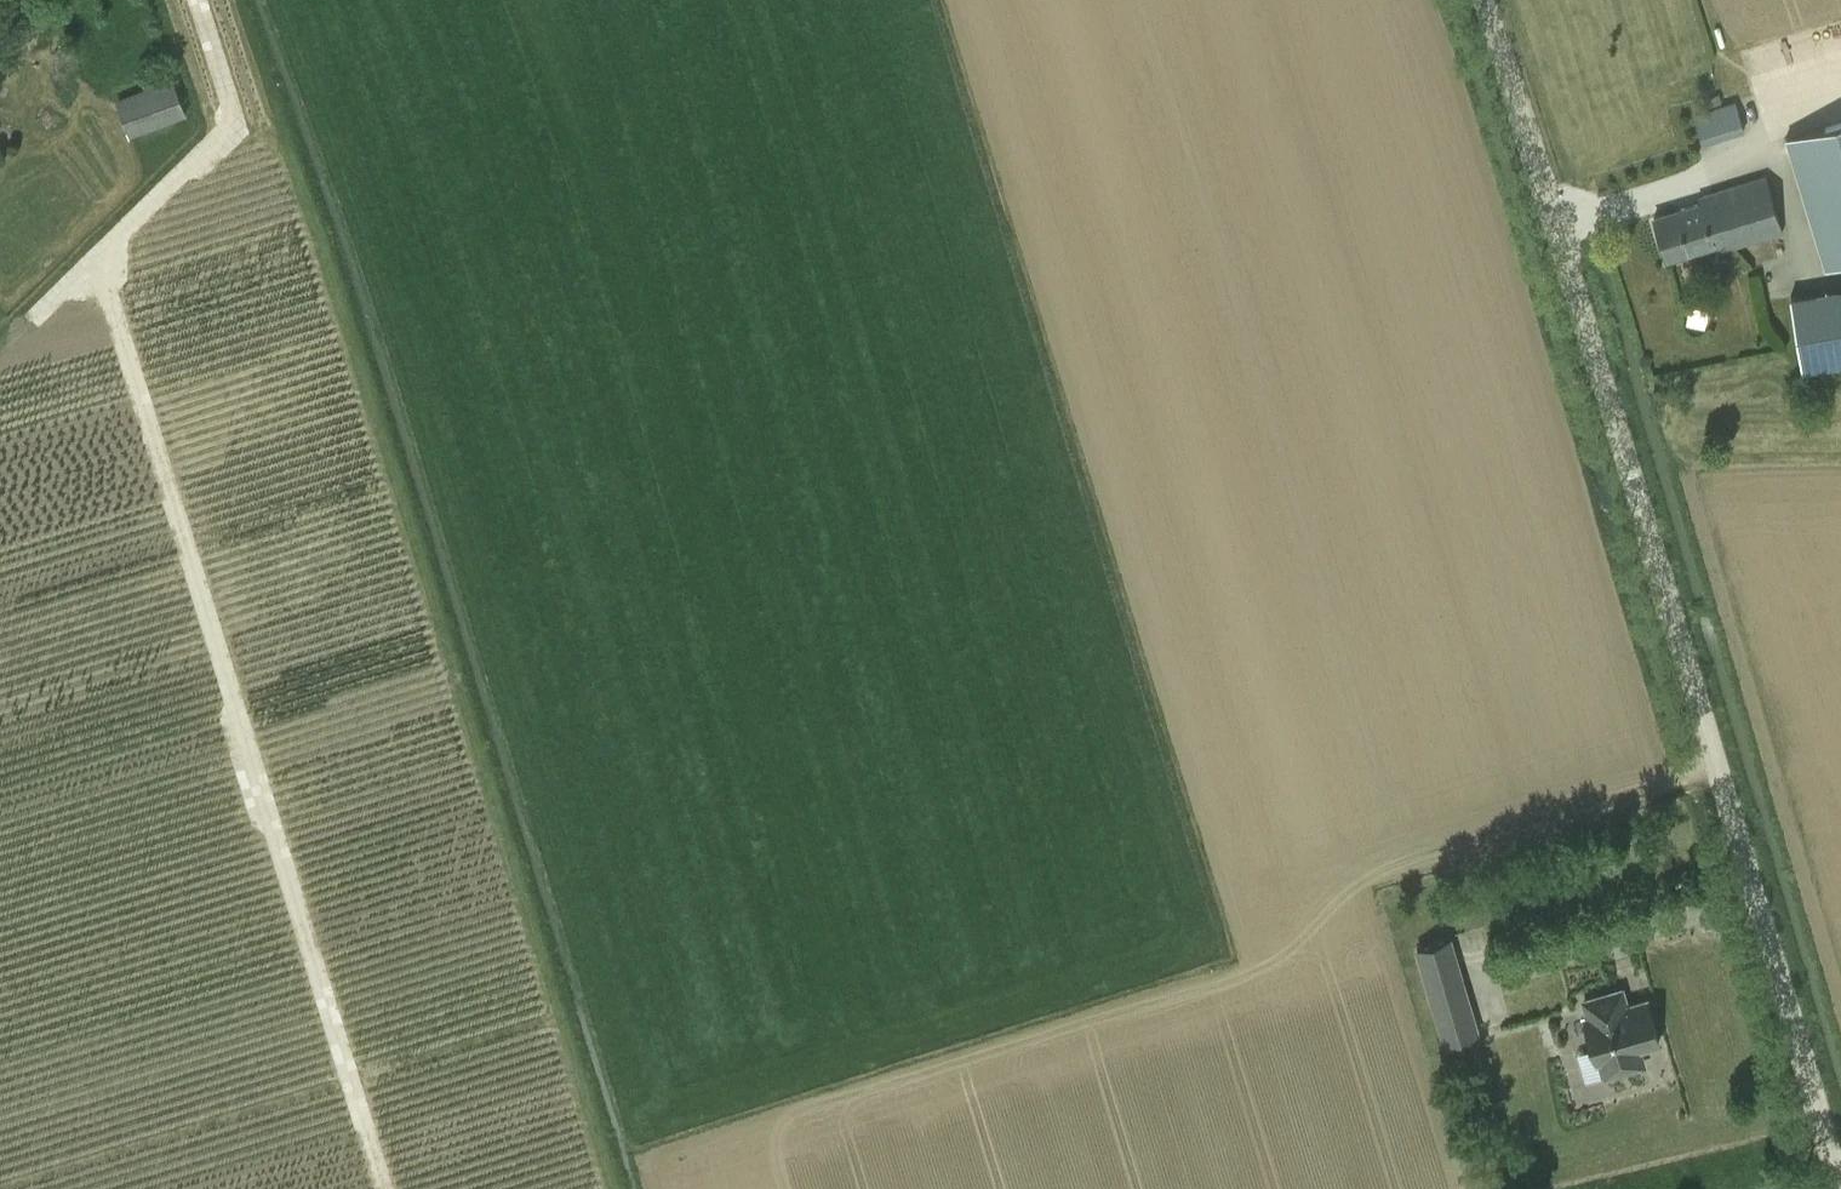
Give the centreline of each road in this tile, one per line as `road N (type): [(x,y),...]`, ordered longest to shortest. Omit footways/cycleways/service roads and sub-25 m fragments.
road 1 (track): [(374,1188),(72,275),(234,117),(197,0)]
road 2 (unclassified): [(1836,1188),(1473,0)]

